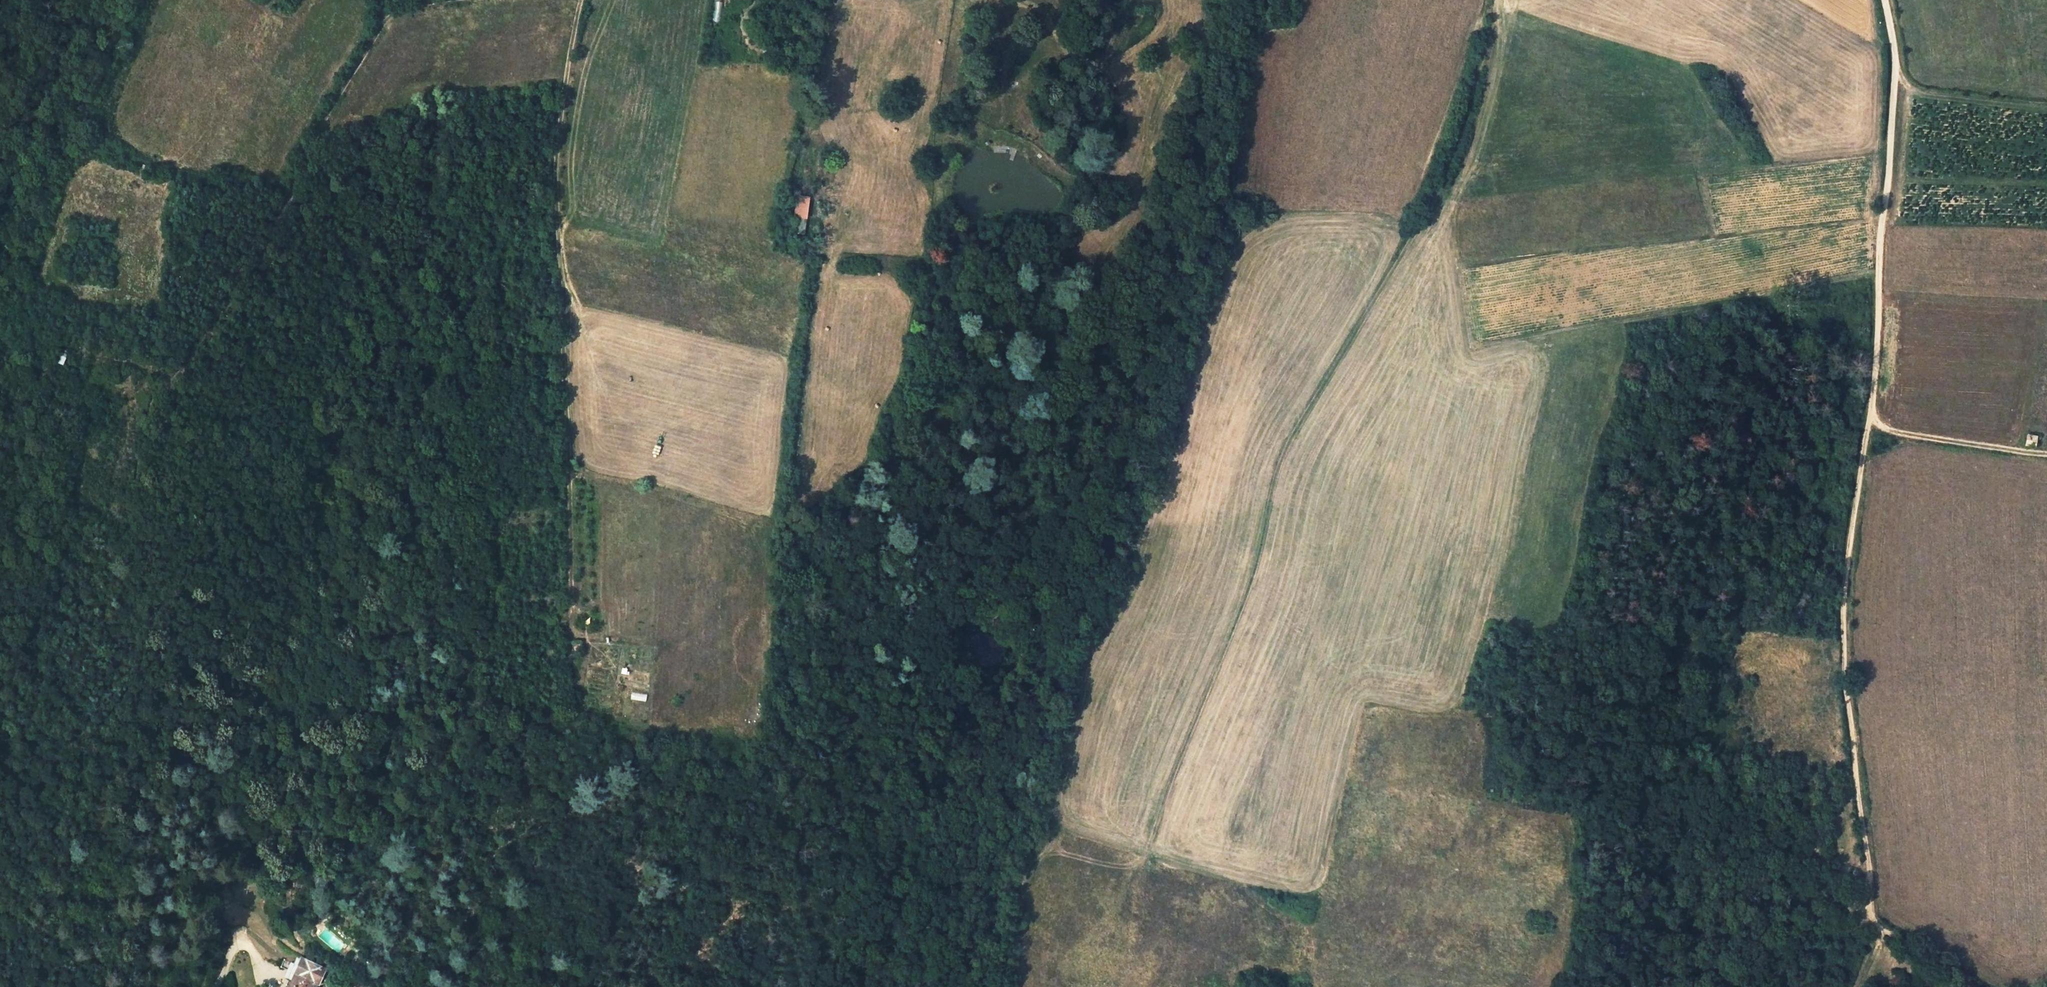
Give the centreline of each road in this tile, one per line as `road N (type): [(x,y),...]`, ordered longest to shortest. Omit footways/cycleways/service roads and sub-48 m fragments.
road 1 (track): [(1872,412),(1844,612),(1874,922),(1975,986)]
road 2 (track): [(573,629),(559,130),(580,0)]
road 3 (unclassified): [(1884,0),(1896,69),(1872,412)]
road 4 (track): [(1437,190),(1497,0)]
road 5 (track): [(1872,412),(1897,432),(2046,454)]

